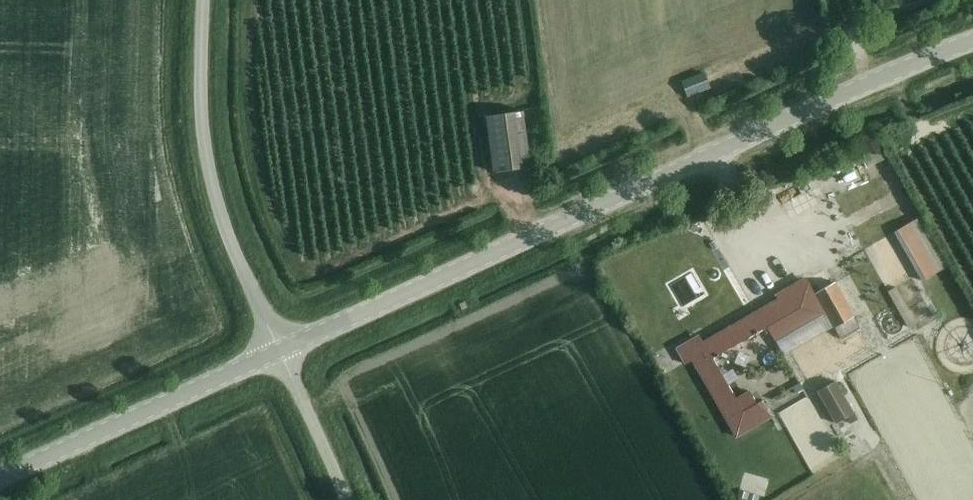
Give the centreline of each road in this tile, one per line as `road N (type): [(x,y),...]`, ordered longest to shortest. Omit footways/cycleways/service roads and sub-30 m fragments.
road 1 (tertiary): [(282,350),(903,69),(972,46)]
road 2 (unclassified): [(282,350),(224,221),(205,149),(204,0)]
road 3 (tertiary): [(0,478),(282,350)]
road 4 (unclassified): [(344,499),(282,350)]

